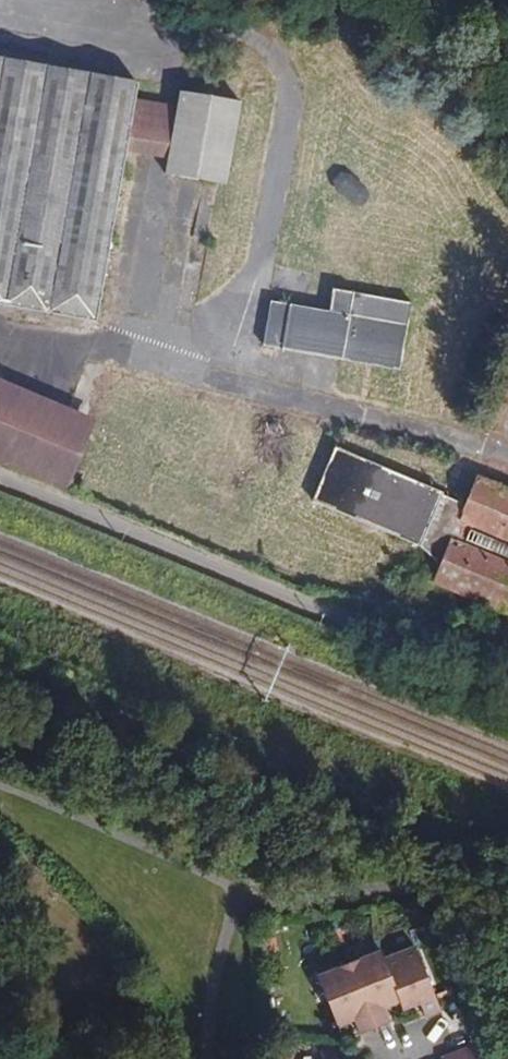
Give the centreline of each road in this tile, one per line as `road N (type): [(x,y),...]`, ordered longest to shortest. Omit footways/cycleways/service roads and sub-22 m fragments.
road 1 (residential): [(507,641),(345,616),(0,486)]

